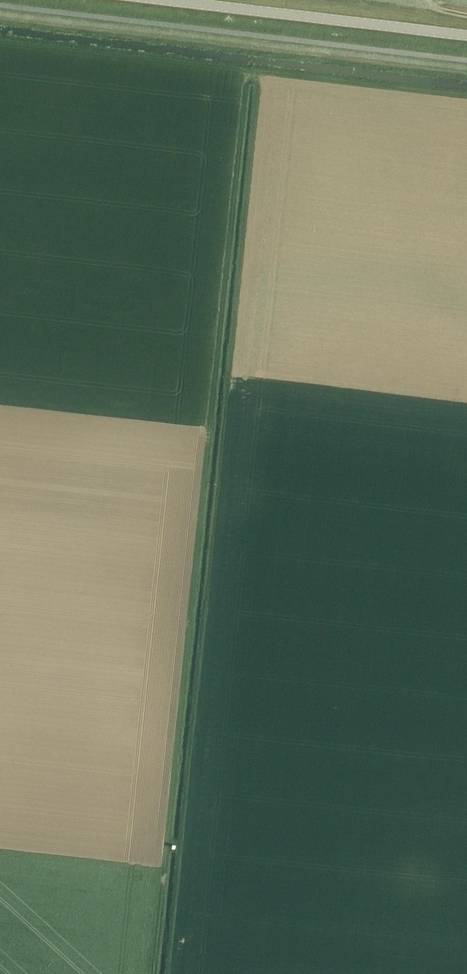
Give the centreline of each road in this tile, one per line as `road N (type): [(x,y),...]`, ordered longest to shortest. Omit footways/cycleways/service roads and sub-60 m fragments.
road 1 (secondary): [(165,0),(466,36)]

